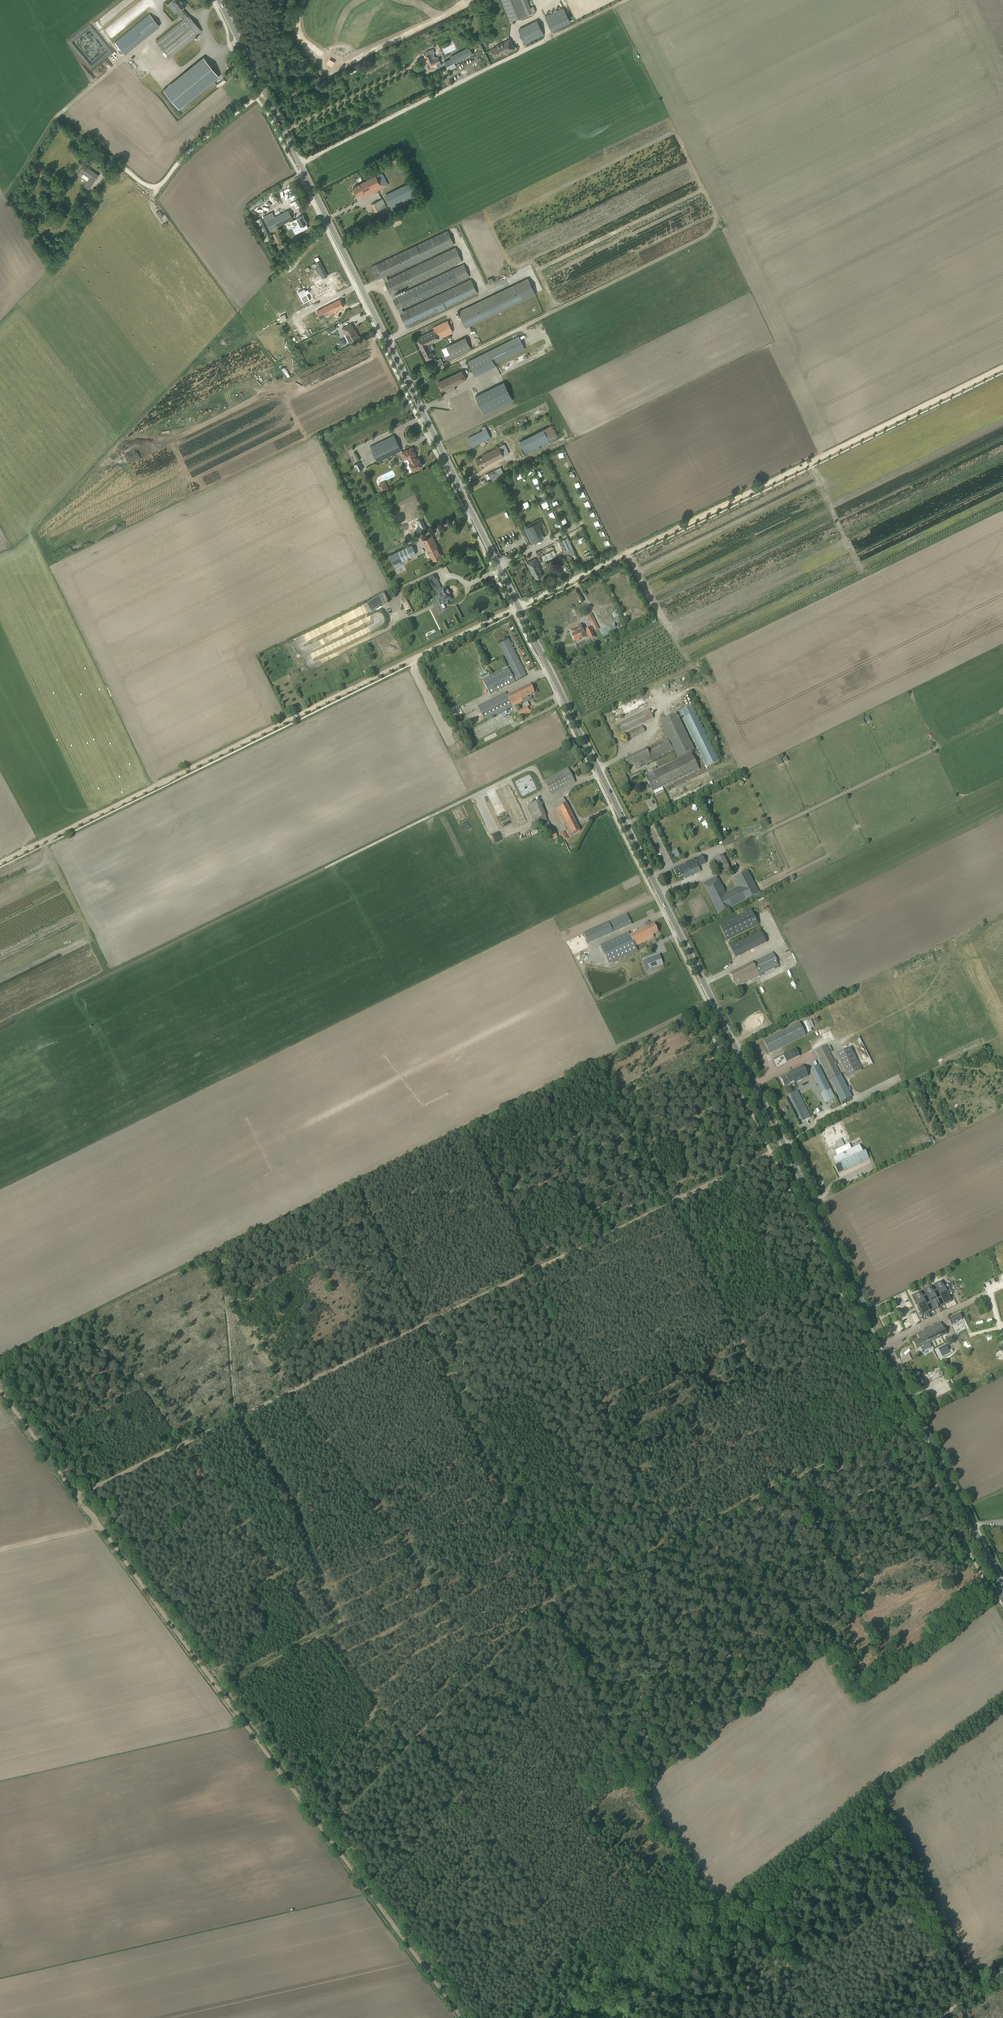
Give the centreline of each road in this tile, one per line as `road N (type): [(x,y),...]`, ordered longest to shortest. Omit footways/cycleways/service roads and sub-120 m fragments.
road 1 (tertiary): [(1002,1586),(219,0)]
road 2 (track): [(1002,369),(0,864)]
road 3 (track): [(611,1992),(704,1921),(706,1898),(633,1773),(424,1326)]
road 4 (track): [(665,1544),(794,1478),(889,1669),(993,1593)]
road 5 (track): [(619,1092),(806,1472)]
road 6 (track): [(77,1497),(325,1831)]
road 7 (track): [(576,2017),(611,1992),(418,1736)]
road 8 (track): [(622,0),(299,161)]
road 9 (track): [(290,1392),(489,1664)]
road 10 (track): [(535,1271),(665,1544)]
road 11 (track): [(535,1271),(785,1146)]
road 12 (track): [(290,1392),(535,1271)]
road 13 (track): [(794,1975),(742,1906),(874,1807)]
road 14 (track): [(461,2017),(325,1831)]
road 15 (track): [(727,2017),(913,1897)]
road 16 (track): [(489,1664),(552,1600),(665,1544)]
road 17 (track): [(535,1271),(469,1132)]
road 18 (track): [(794,1478),(919,1416)]
road 19 (track): [(325,1831),(418,1736)]
road 20 (track): [(77,1497),(185,1444)]

